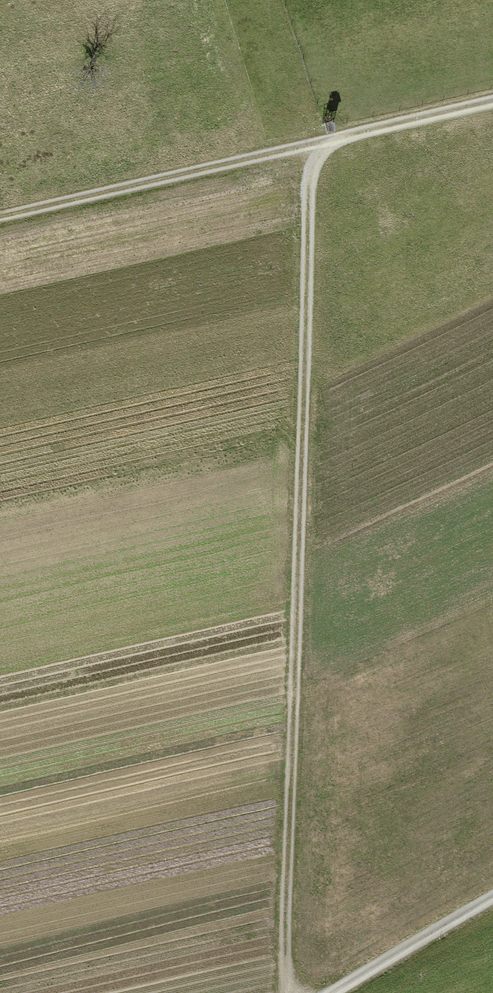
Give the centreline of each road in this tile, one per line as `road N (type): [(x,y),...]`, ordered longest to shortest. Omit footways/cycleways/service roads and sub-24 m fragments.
road 1 (track): [(289,992),(310,145)]
road 2 (track): [(0,217),(310,145)]
road 3 (track): [(310,145),(492,102)]
road 4 (track): [(334,992),(492,899)]

